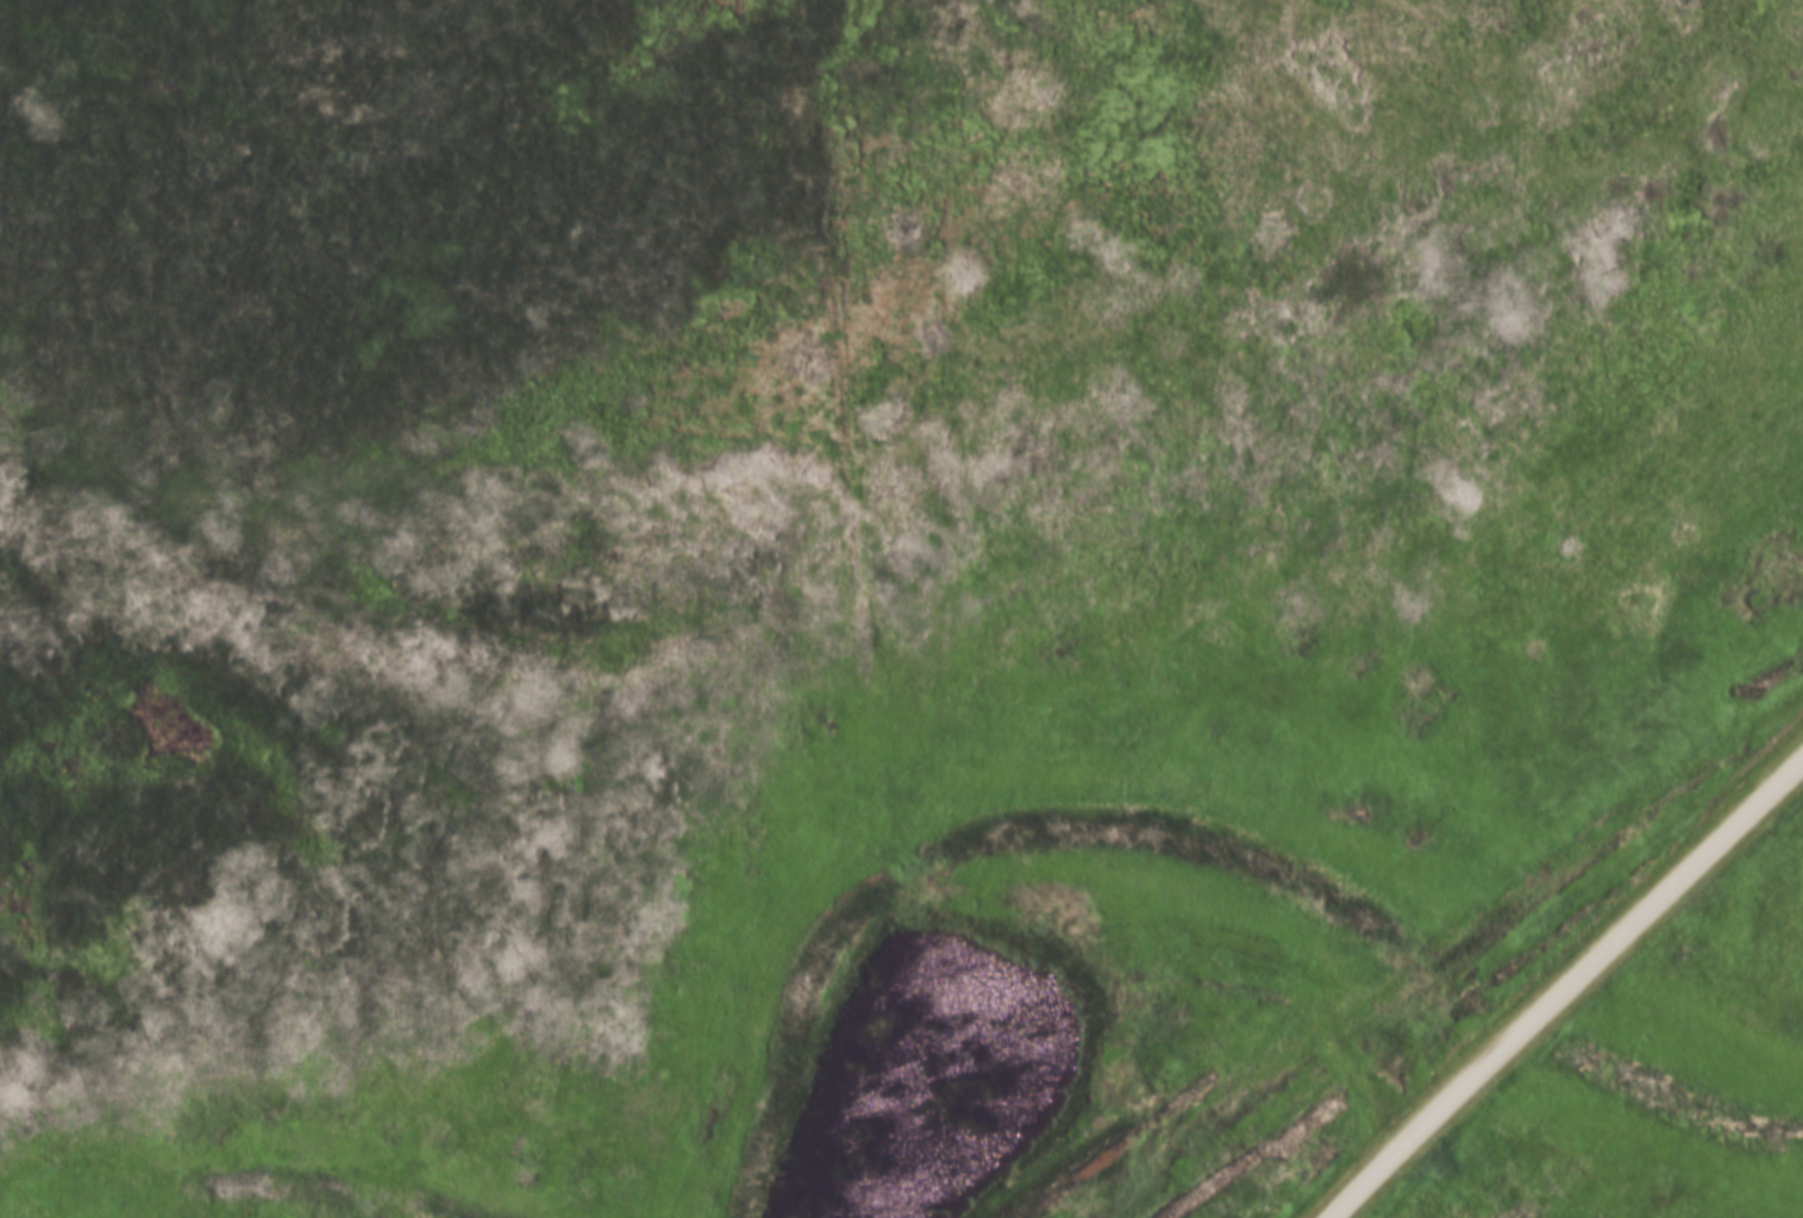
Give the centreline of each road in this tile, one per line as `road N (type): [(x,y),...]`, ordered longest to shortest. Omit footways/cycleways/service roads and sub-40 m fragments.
road 1 (residential): [(1802,757),(1325,1217)]

